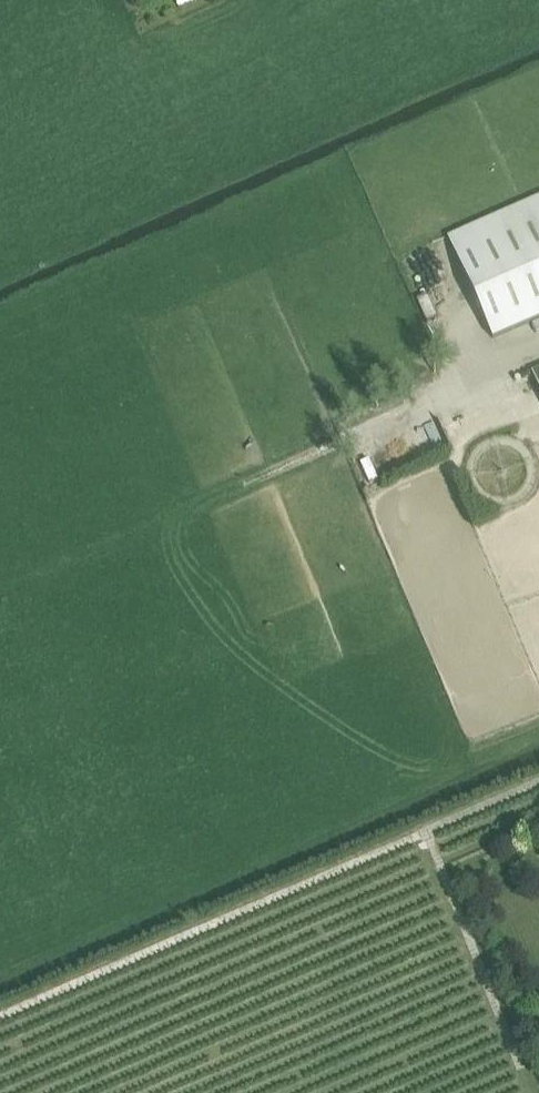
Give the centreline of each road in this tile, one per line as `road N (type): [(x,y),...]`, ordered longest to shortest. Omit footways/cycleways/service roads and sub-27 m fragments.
road 1 (track): [(0,1017),(538,785)]

